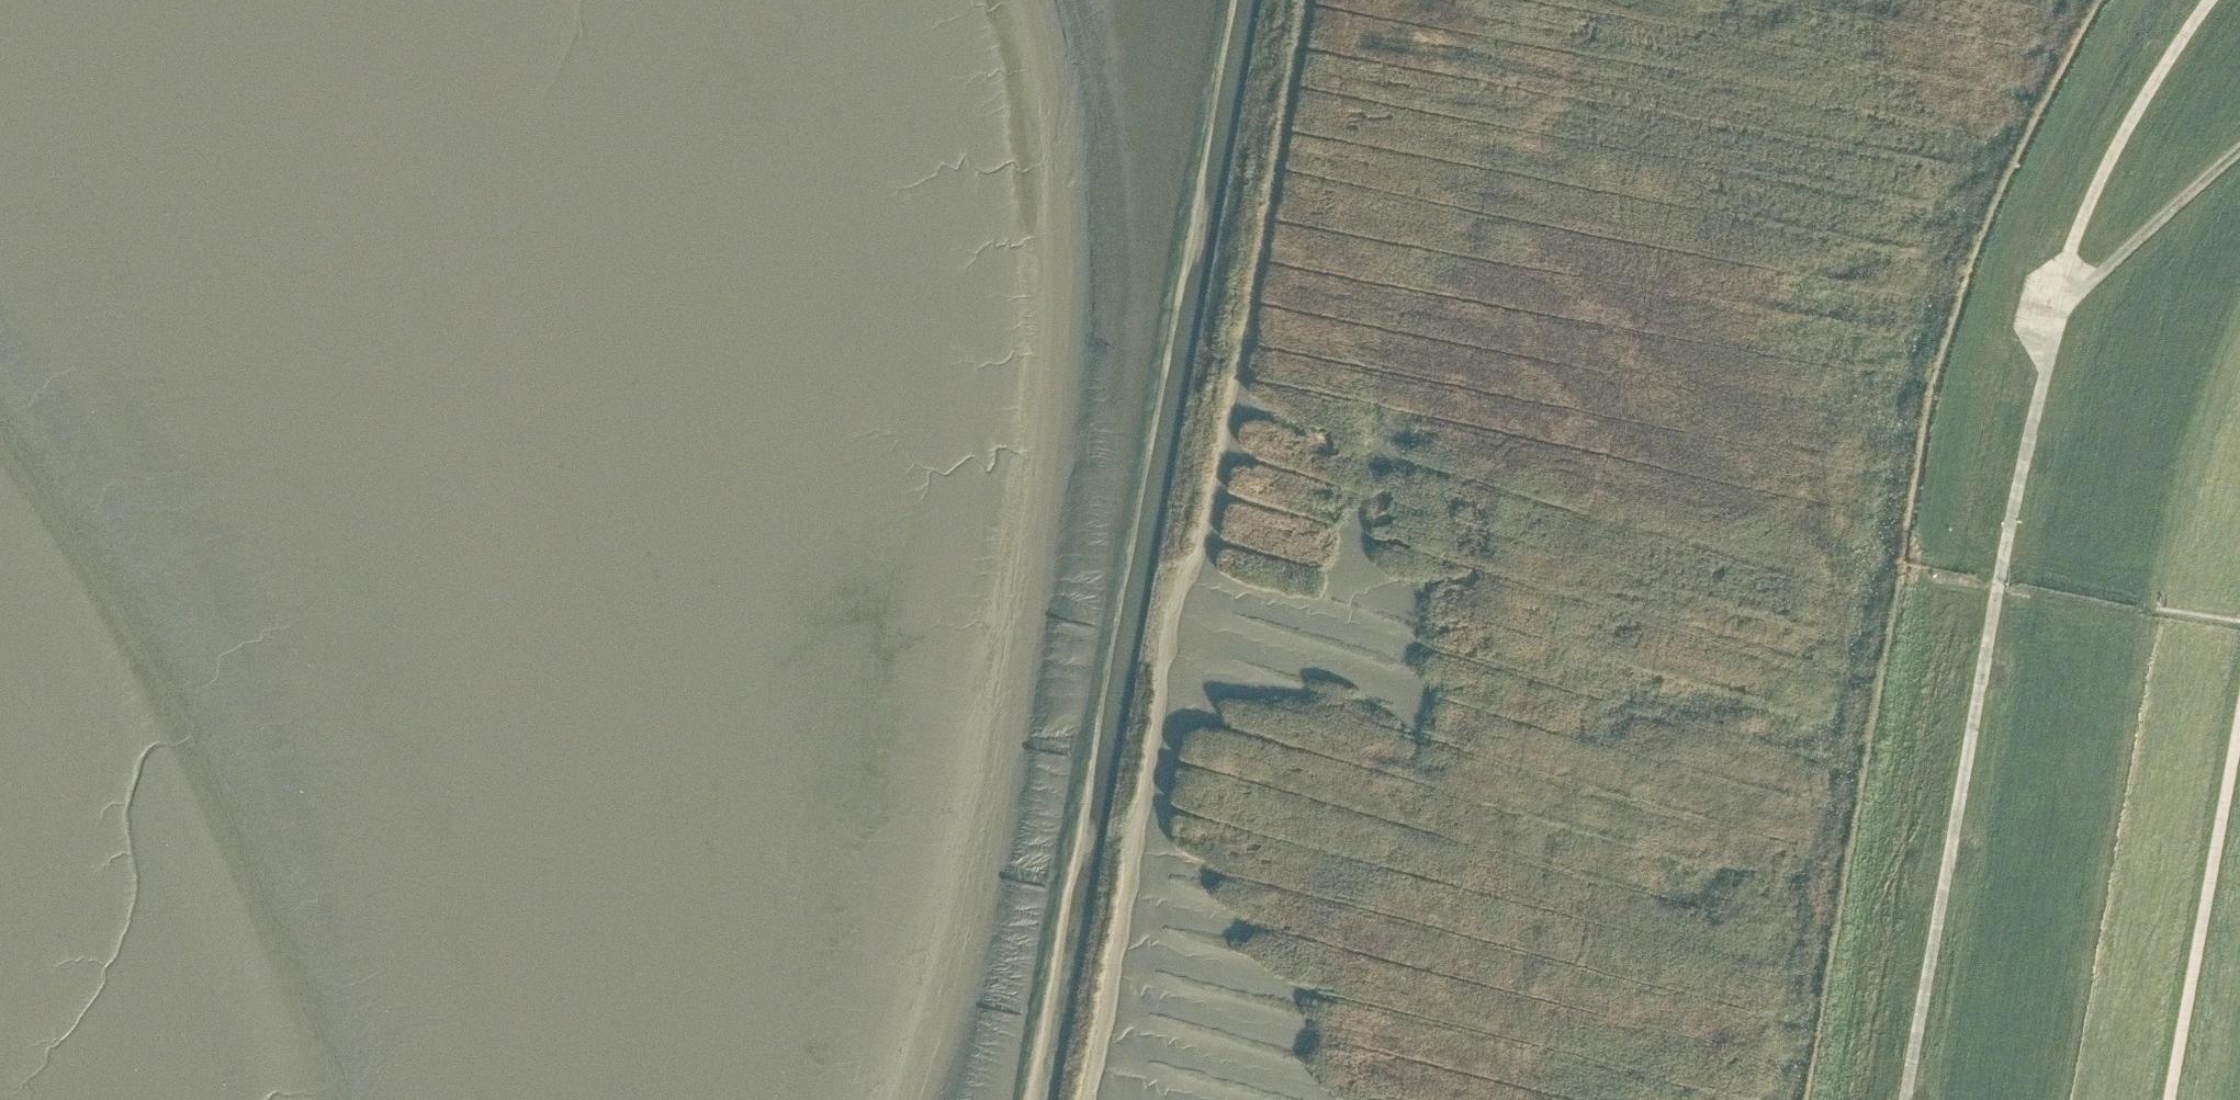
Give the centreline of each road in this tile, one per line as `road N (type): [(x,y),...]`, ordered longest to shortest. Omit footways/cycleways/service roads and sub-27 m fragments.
road 1 (track): [(1906,1099),(2000,588),(2073,248),(2118,146),(2212,0)]
road 2 (track): [(2239,153),(2057,314)]

